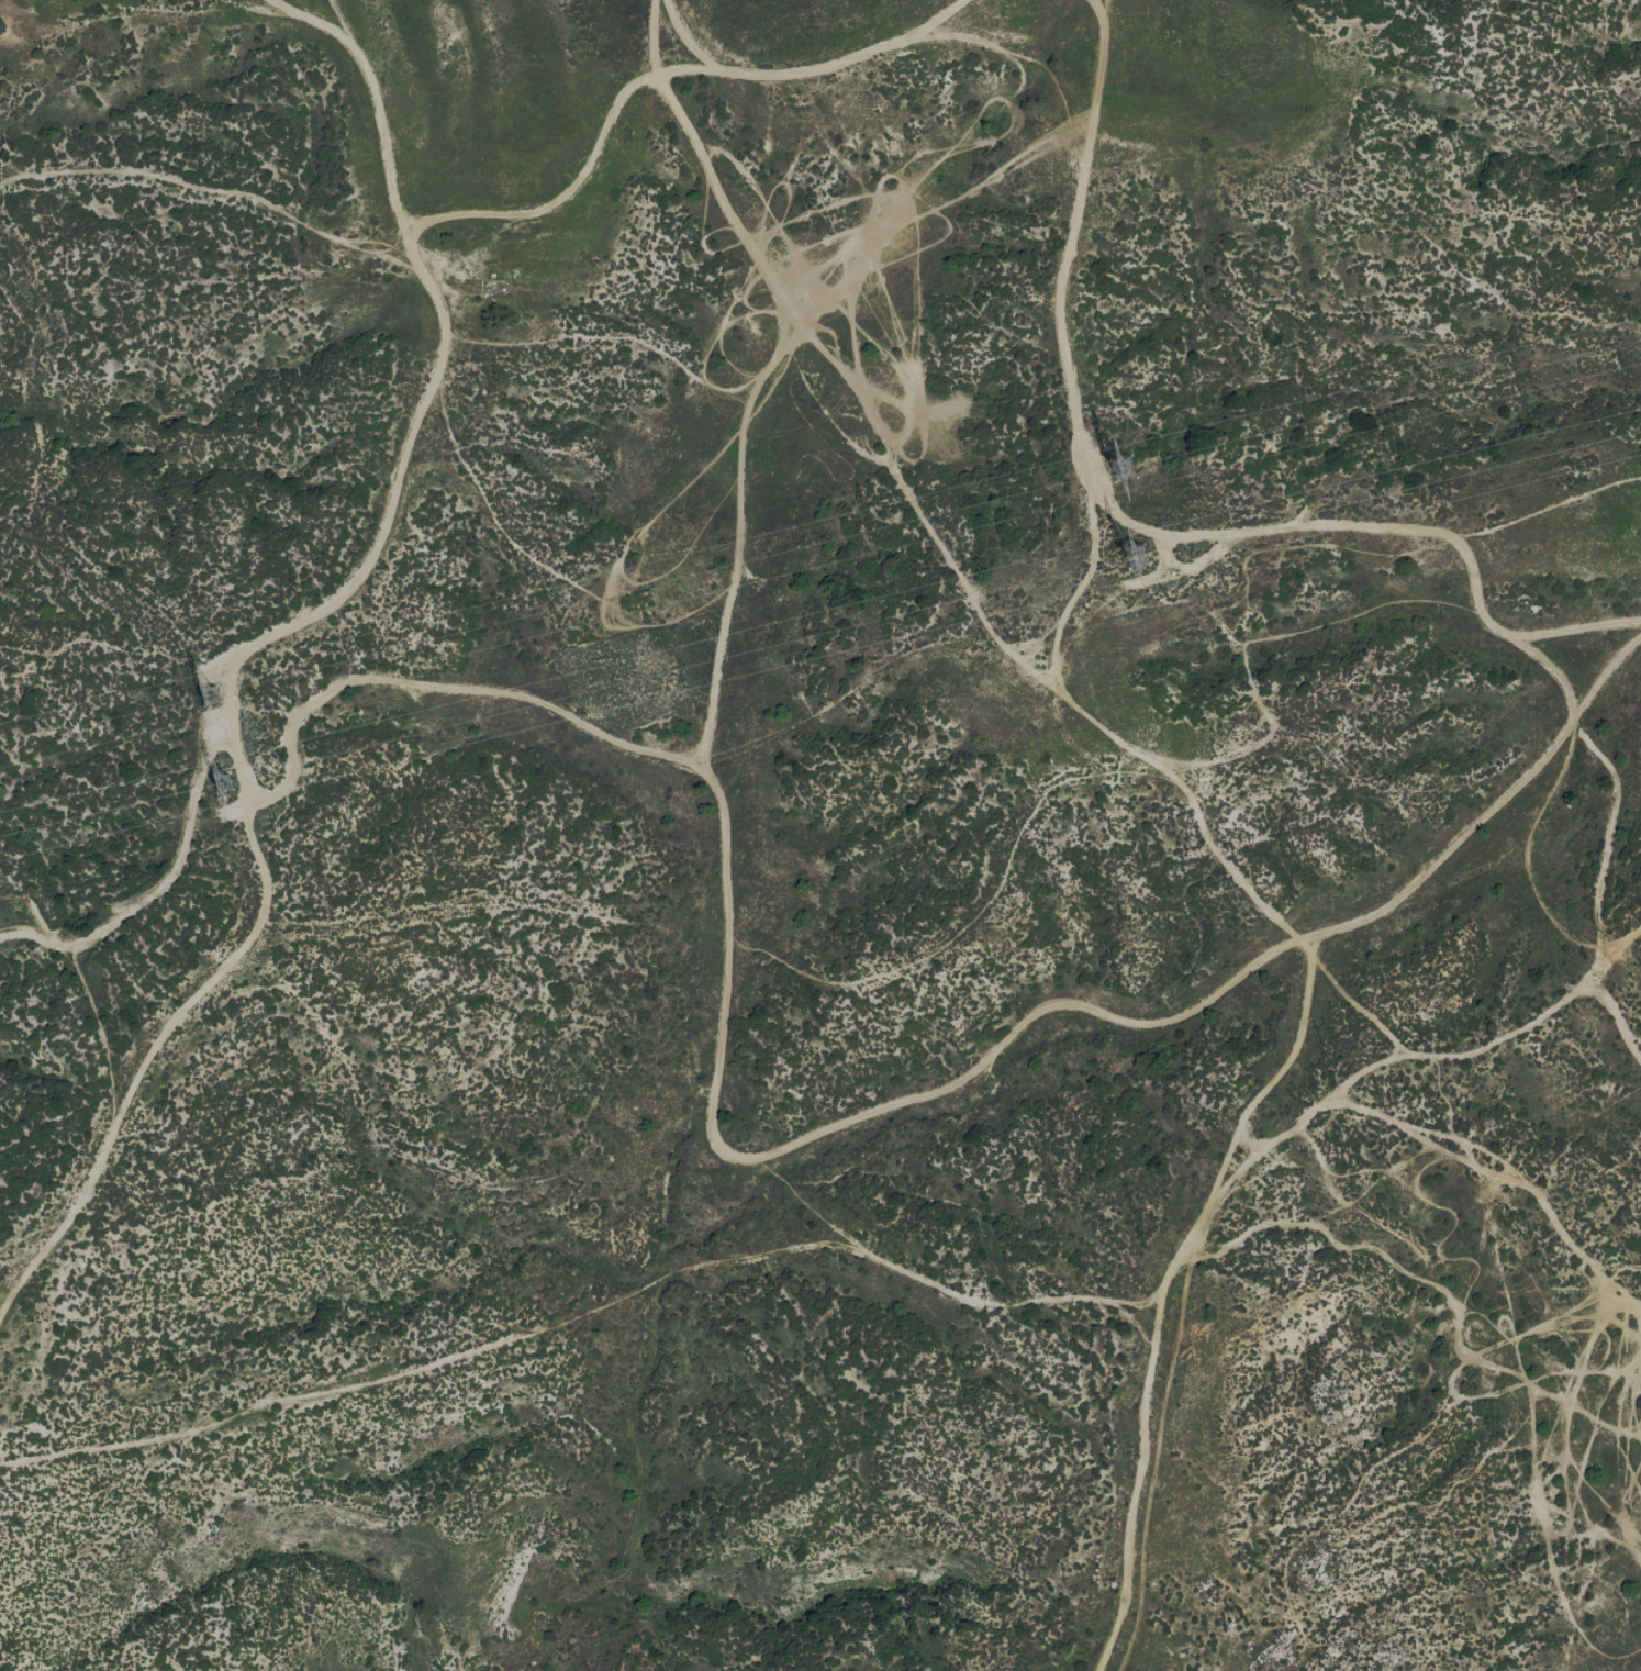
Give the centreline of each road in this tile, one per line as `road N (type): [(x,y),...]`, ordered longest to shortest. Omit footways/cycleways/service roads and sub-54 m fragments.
road 1 (track): [(1640,1050),(1610,1011),(1576,757),(1553,706),(1470,627),(1447,576),(1385,536),(1126,509),(1059,419),(1047,11),(1034,0)]
road 2 (track): [(0,1203),(108,1130),(181,983),(260,888),(271,791),(248,706),(266,611),(361,520),(394,413),(405,248),(378,124),(333,34),(301,0)]
road 3 (track): [(1053,1670),(1115,1553),(1165,1266),(1188,1215),(1239,1170),(1357,1165),(1418,1226),(1447,1300),(1515,1384),(1599,1418),(1640,1422)]
road 4 (track): [(917,0),(760,74),(670,56),(623,0)]

